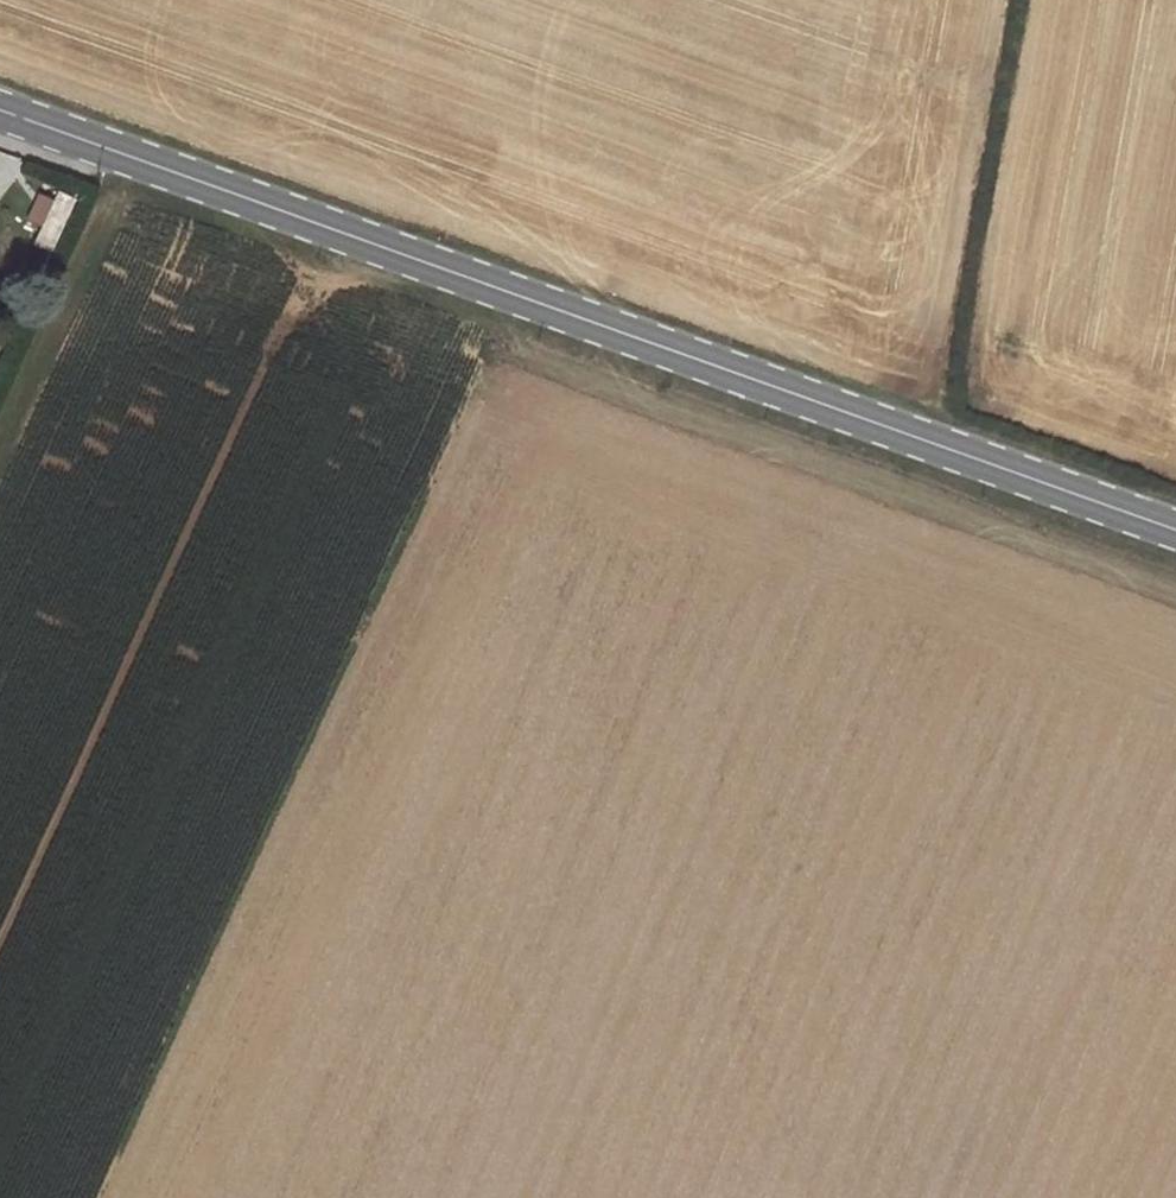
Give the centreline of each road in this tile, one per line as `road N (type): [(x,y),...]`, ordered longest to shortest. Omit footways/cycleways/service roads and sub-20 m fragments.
road 1 (secondary): [(1175,542),(0,120)]

